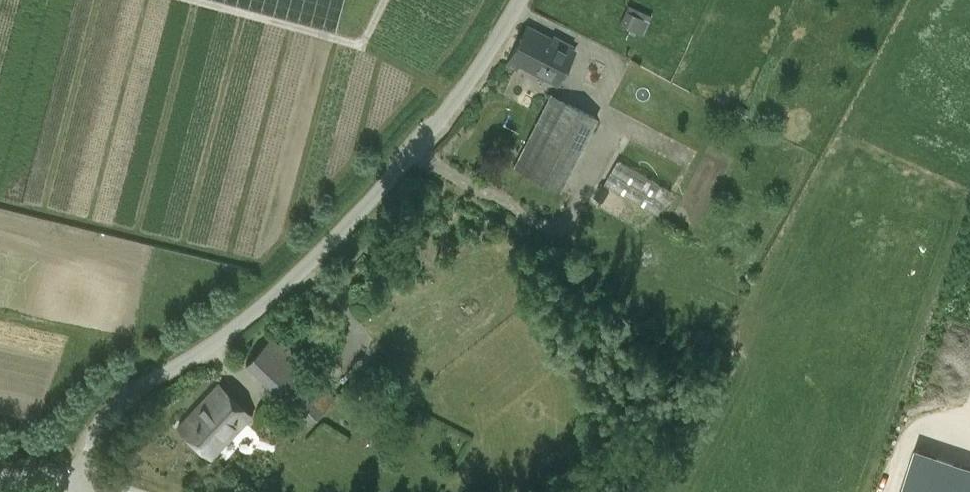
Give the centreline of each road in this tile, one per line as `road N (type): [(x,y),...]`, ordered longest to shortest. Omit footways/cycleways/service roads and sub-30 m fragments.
road 1 (unclassified): [(90,478),(101,431),(123,399),(238,327),(358,219),(456,98),(518,0)]

